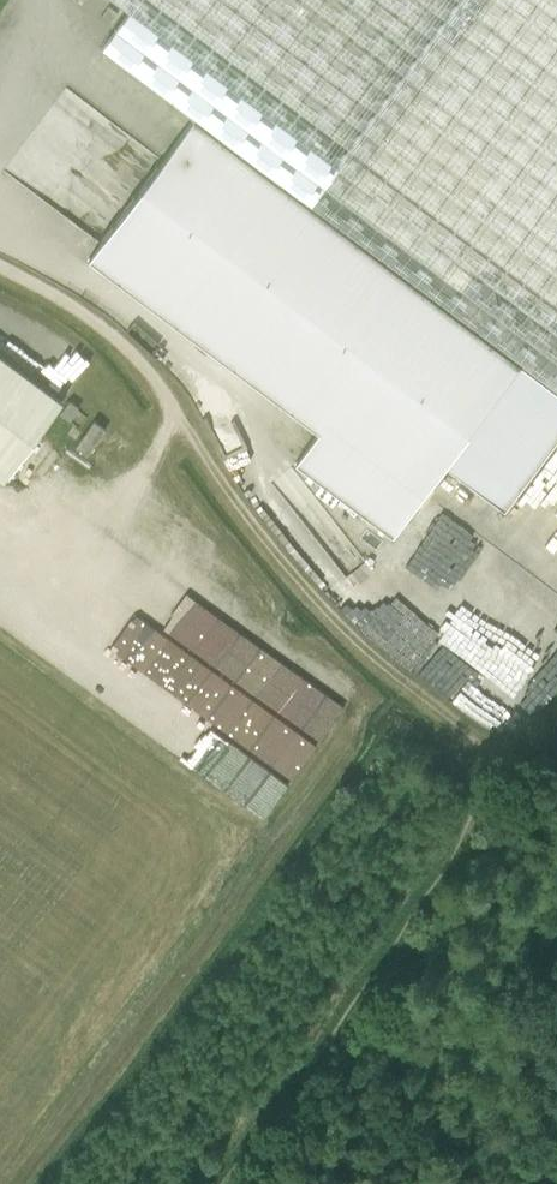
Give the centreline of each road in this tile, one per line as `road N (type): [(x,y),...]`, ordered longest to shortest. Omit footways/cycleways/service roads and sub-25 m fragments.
road 1 (track): [(228,1183),(467,836),(493,755)]
road 2 (track): [(493,755),(326,616),(247,522),(181,415)]
road 3 (unclassified): [(181,415),(110,335),(0,273)]

